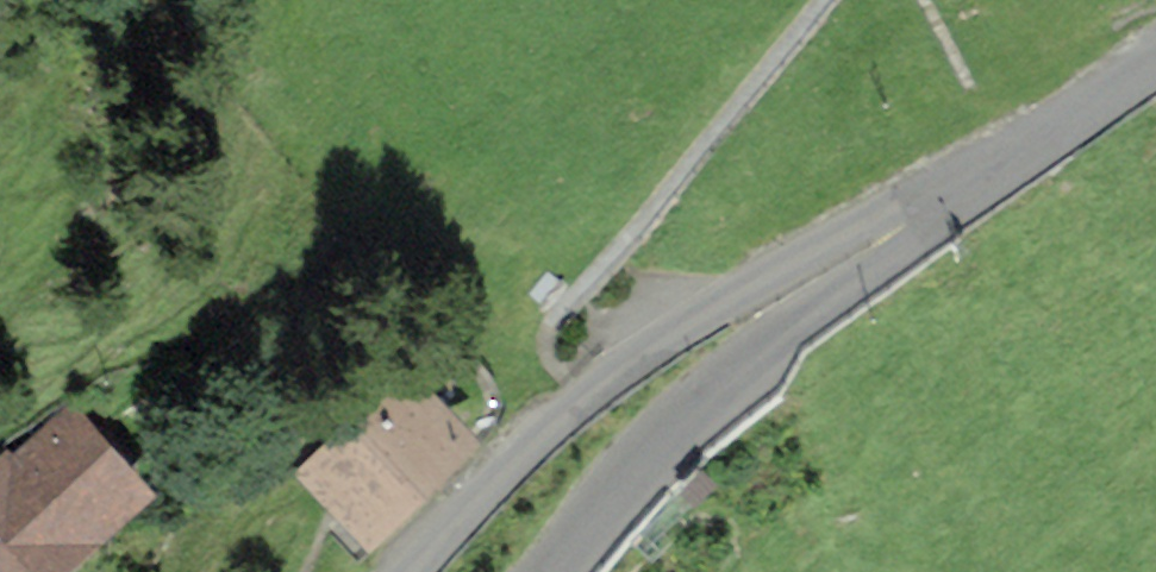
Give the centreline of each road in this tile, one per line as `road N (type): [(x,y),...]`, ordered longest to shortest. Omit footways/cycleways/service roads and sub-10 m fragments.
road 1 (unclassified): [(967,184),(734,290),(576,398),(412,571)]
road 2 (tertiary): [(967,184),(603,474),(516,571)]
road 3 (tertiary): [(1155,70),(967,184)]

